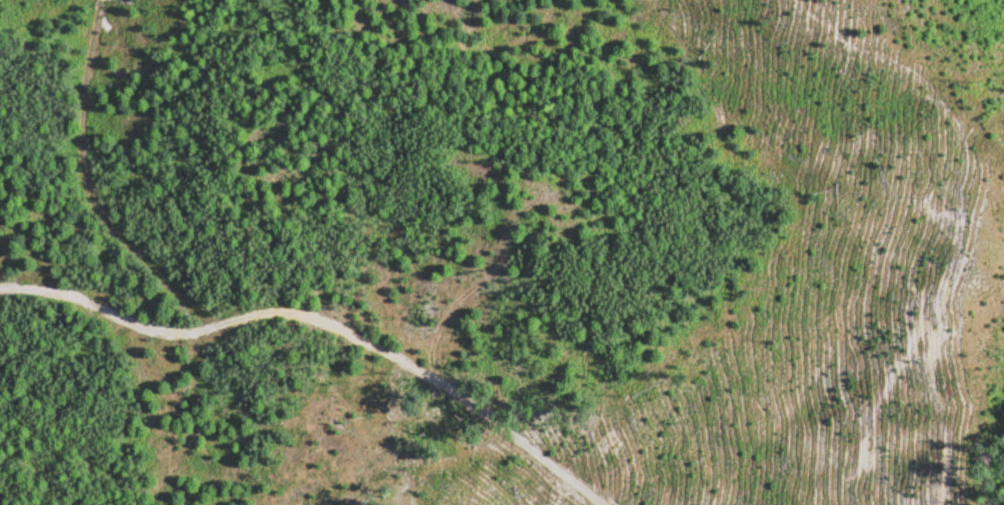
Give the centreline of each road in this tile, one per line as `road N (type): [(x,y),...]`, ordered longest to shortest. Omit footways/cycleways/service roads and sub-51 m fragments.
road 1 (track): [(0,287),(43,288),(135,324),(171,329),(282,313),(395,357),(538,466),(609,504)]
road 2 (track): [(834,504),(858,469),(884,370),(959,254),(970,151),(958,96),(835,0)]
road 3 (track): [(201,325),(143,268),(81,178),(87,53),(104,0)]

